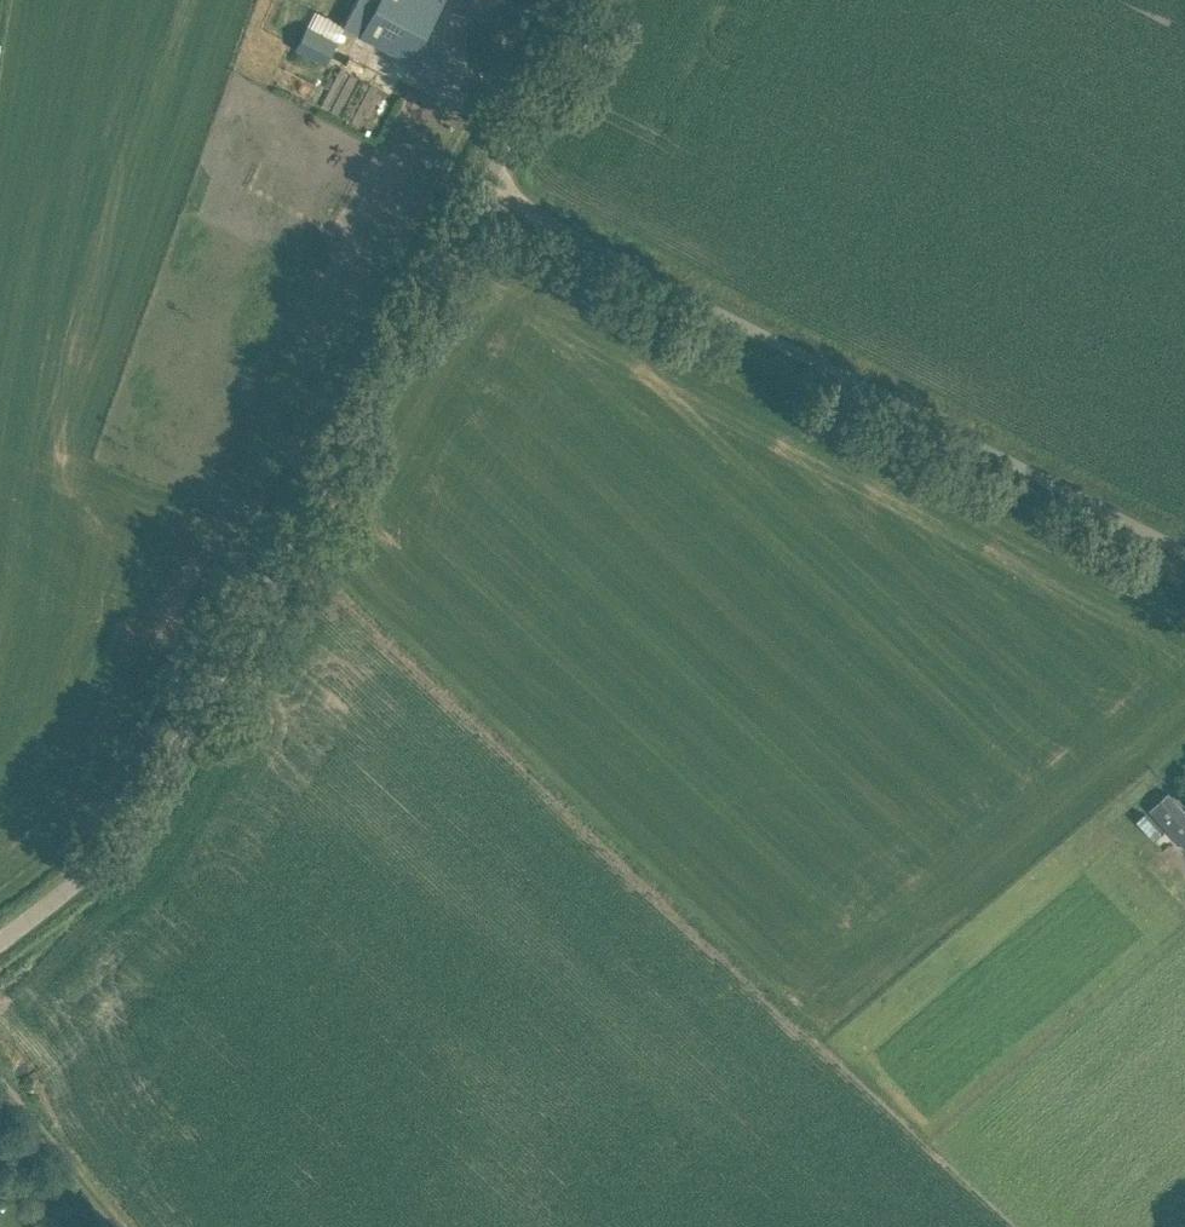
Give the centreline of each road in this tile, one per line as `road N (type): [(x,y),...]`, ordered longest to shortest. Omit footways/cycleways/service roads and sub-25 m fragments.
road 1 (unclassified): [(0,917),(62,873),(146,776),(477,176)]
road 2 (unclassified): [(1184,547),(477,176)]
road 3 (unclassified): [(477,176),(576,0)]
road 4 (track): [(0,1094),(113,1226)]

